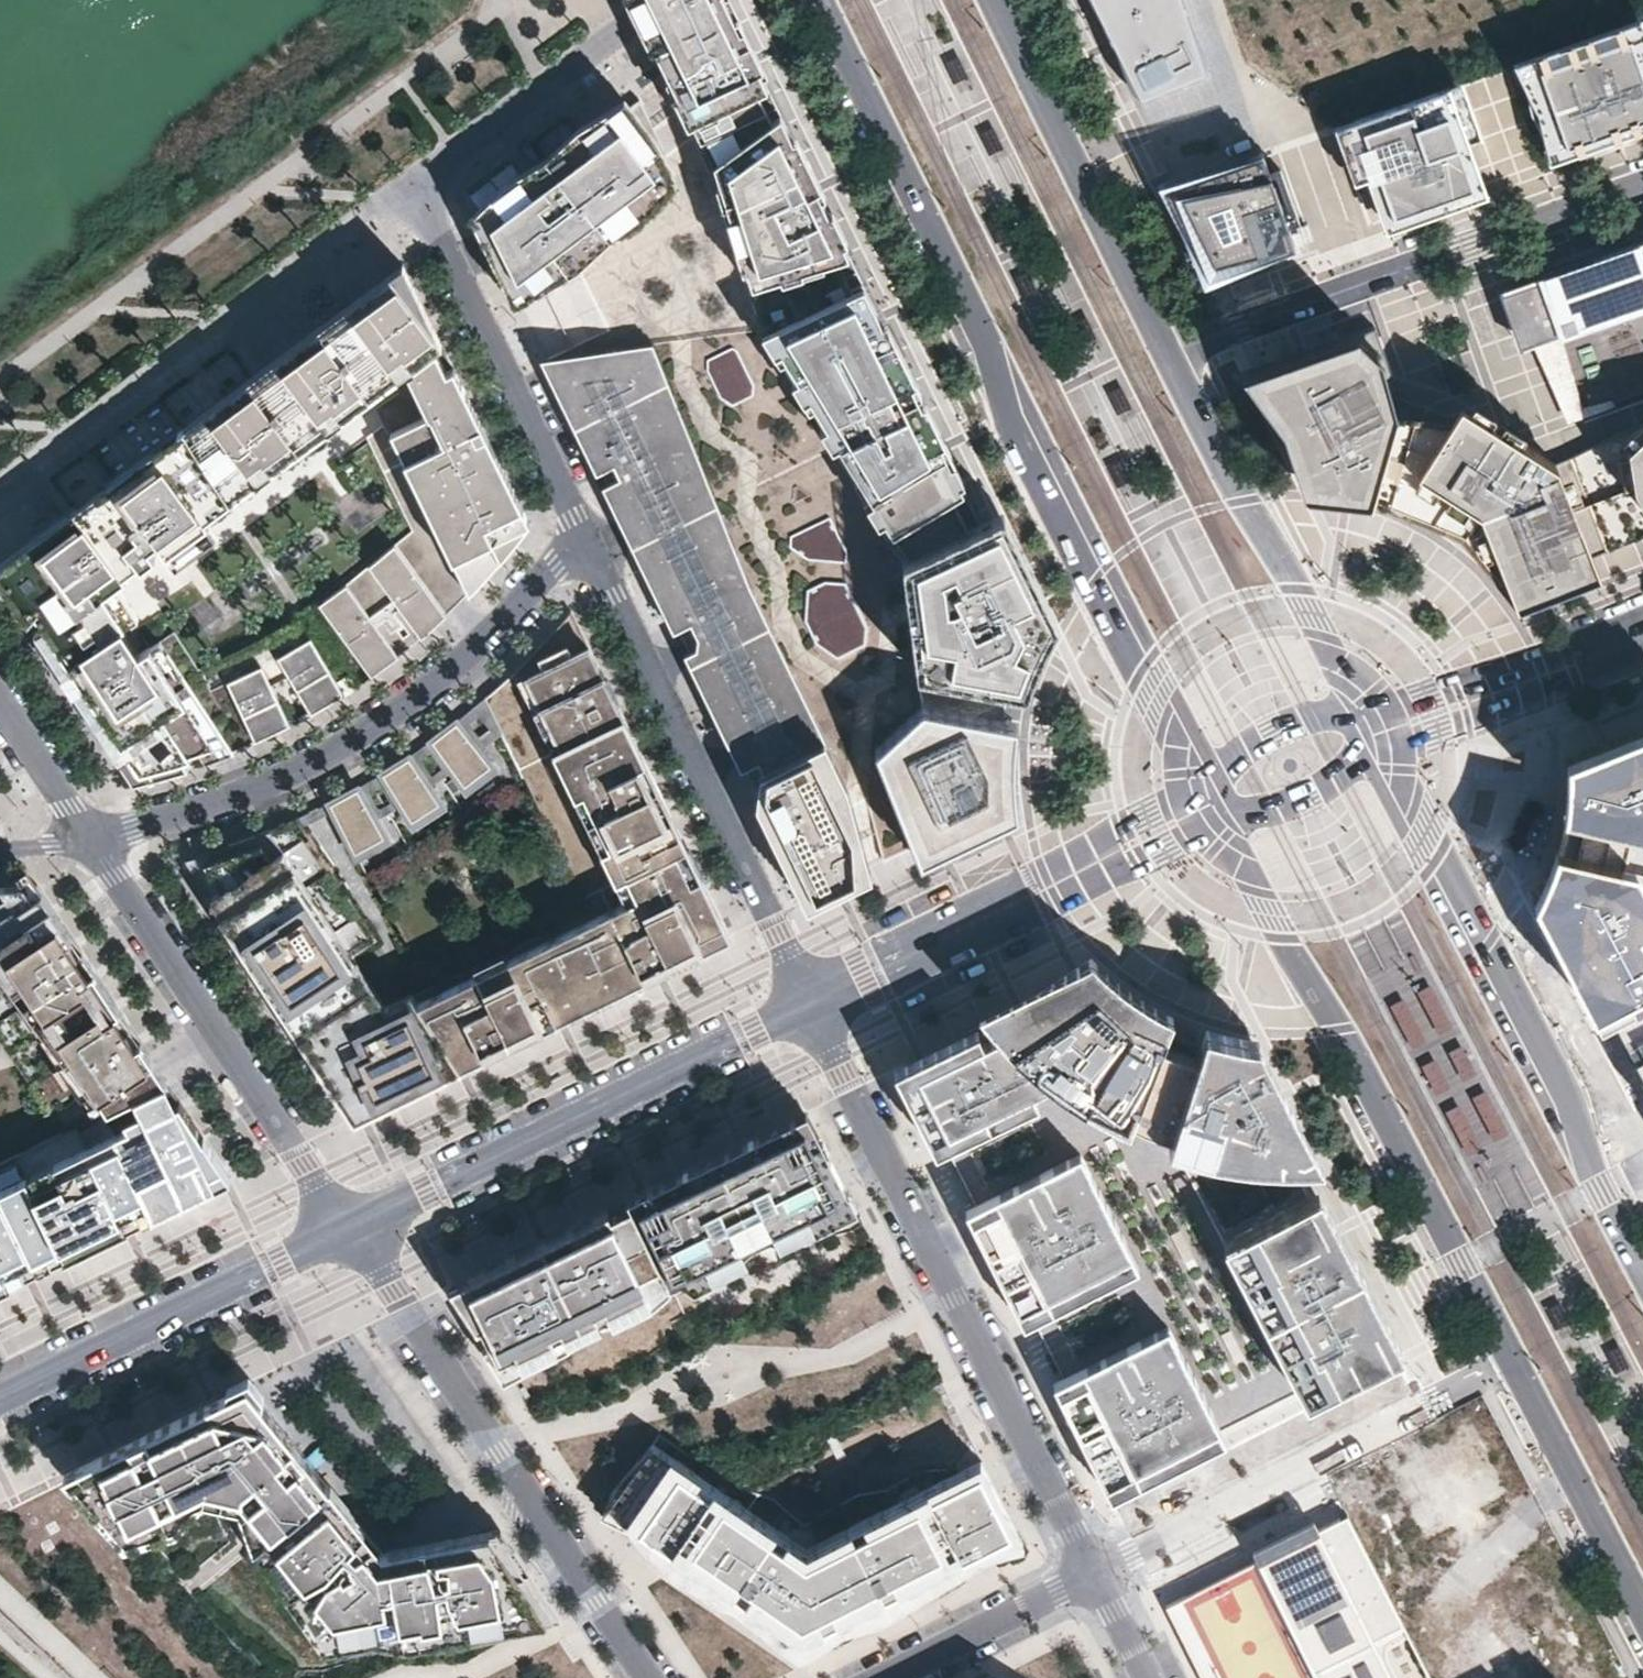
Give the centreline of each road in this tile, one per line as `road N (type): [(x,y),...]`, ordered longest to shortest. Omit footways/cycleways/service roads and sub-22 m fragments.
road 1 (primary): [(1223,820),(1344,1032),(1642,1602)]
road 2 (primary): [(823,0),(1203,783)]
road 3 (residential): [(592,549),(415,190),(668,0)]
road 4 (residential): [(1093,1578),(807,1005)]
road 5 (residential): [(592,549),(556,566),(450,675),(367,737),(282,778),(87,835)]
road 6 (primary): [(1642,1268),(1601,1191),(1566,1100),(1386,752)]
road 7 (residential): [(651,1677),(350,1228)]
road 8 (tertiary): [(807,1005),(350,1228)]
road 9 (residential): [(807,1005),(592,549)]
road 10 (residential): [(1642,186),(1170,353)]
road 11 (residential): [(350,1228),(87,835)]
road 12 (tertiary): [(1212,804),(807,1005)]
road 13 (primary): [(1365,705),(1170,353)]
road 14 (primary): [(1170,353),(992,0)]
road 15 (tertiary): [(0,1399),(350,1228)]
road 16 (tertiary): [(1378,733),(1642,631)]
road 17 (residential): [(892,1677),(1093,1578)]
road 18 (primary): [(1365,705),(1274,726),(1203,783)]
road 19 (primary): [(1223,820),(1313,798),(1386,752)]
road 20 (residential): [(87,835),(0,705)]

